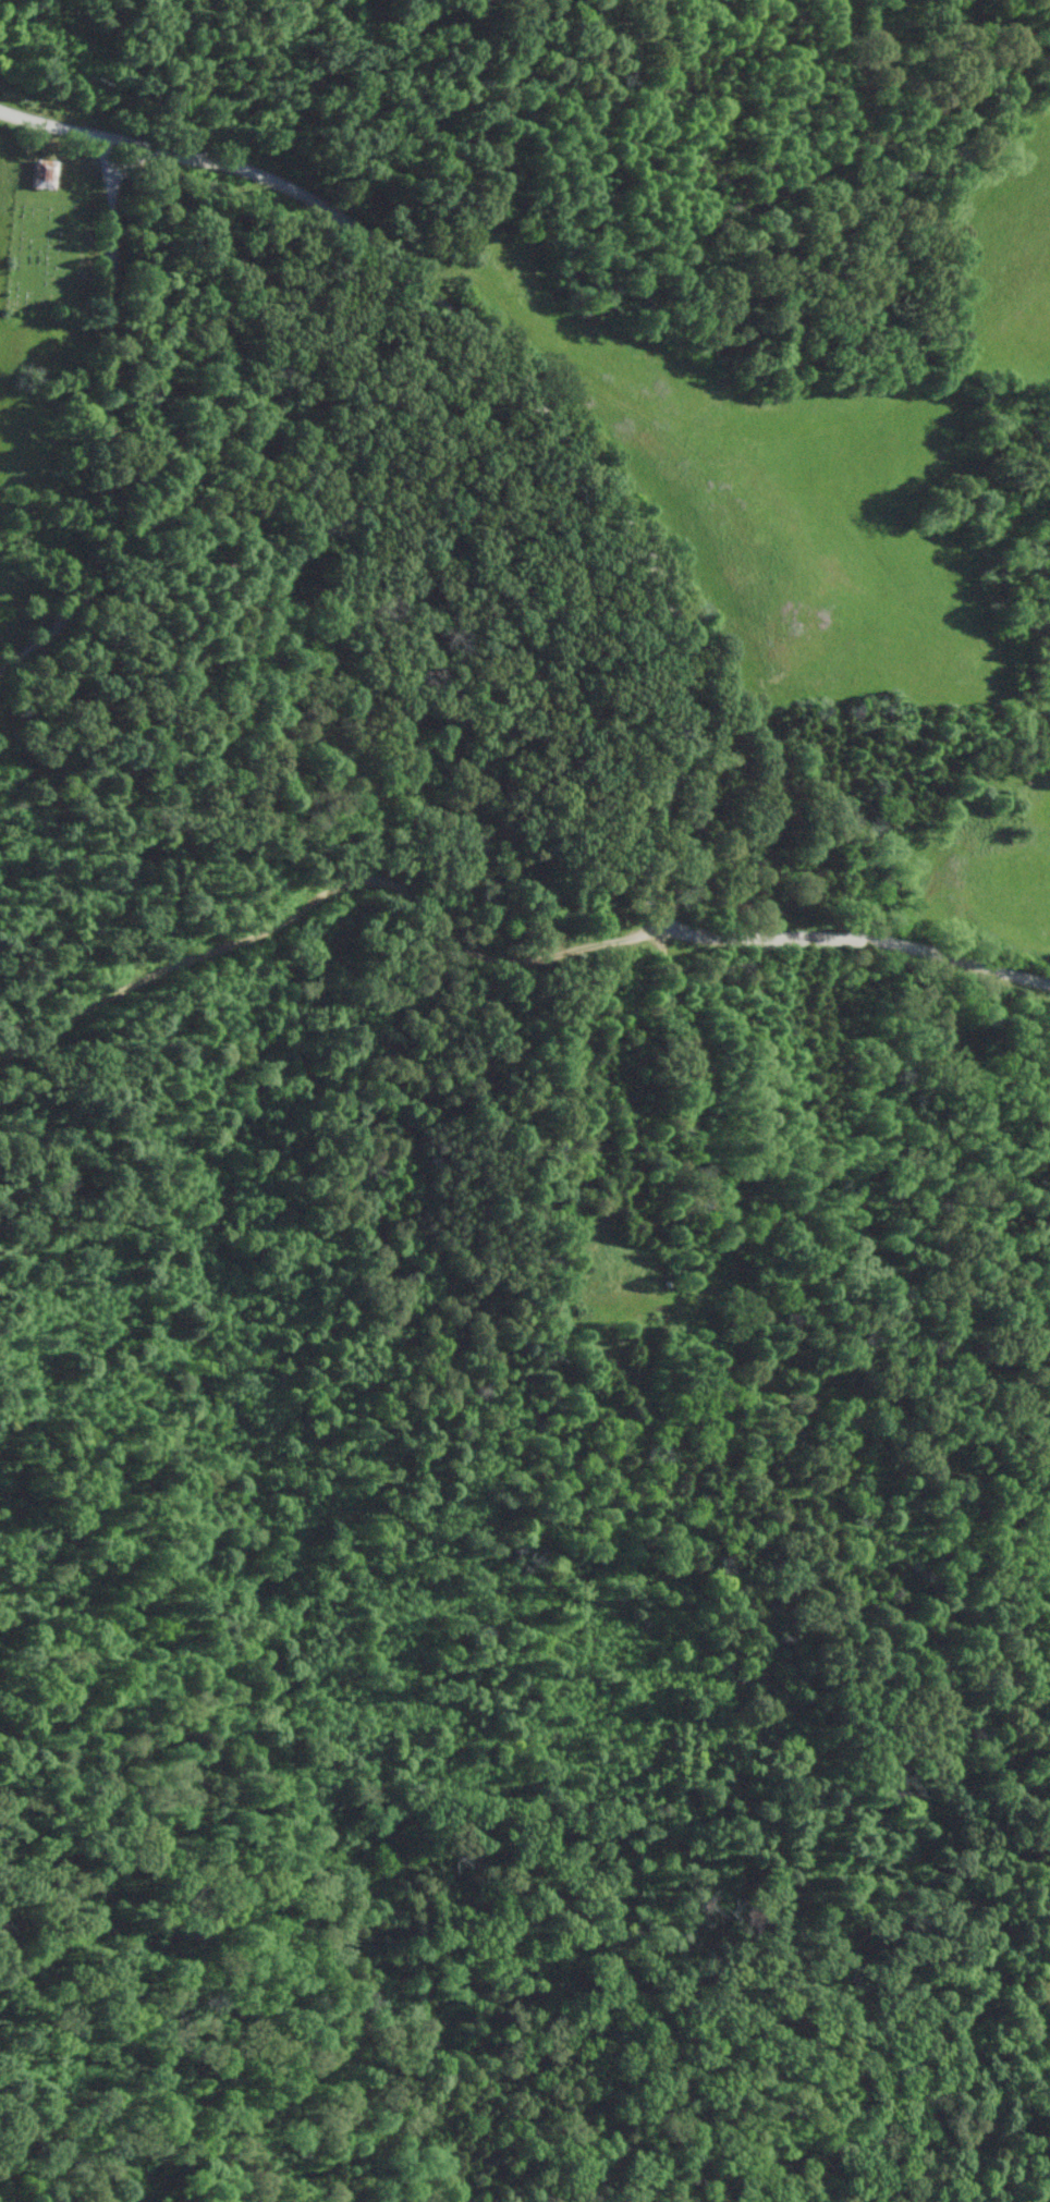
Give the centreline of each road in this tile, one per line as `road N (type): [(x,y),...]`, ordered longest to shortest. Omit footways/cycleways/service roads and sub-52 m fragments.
road 1 (residential): [(1049,989),(825,929),(668,931),(661,857),(691,697),(643,538),(513,366),(366,230),(154,142),(0,106)]

